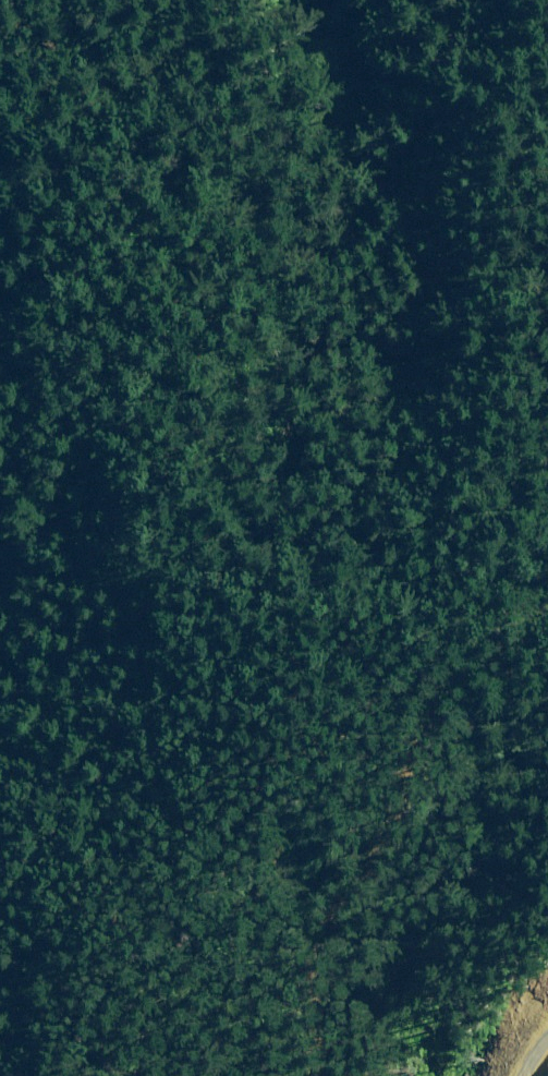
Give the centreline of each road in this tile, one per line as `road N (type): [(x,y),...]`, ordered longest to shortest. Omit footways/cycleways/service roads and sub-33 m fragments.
road 1 (track): [(75,0),(107,83),(196,83),(224,155),(280,338),(219,355),(191,410),(252,549),(357,560),(506,510),(547,536)]
road 2 (track): [(547,606),(485,628),(428,701),(384,791),(300,919),(277,1075)]

